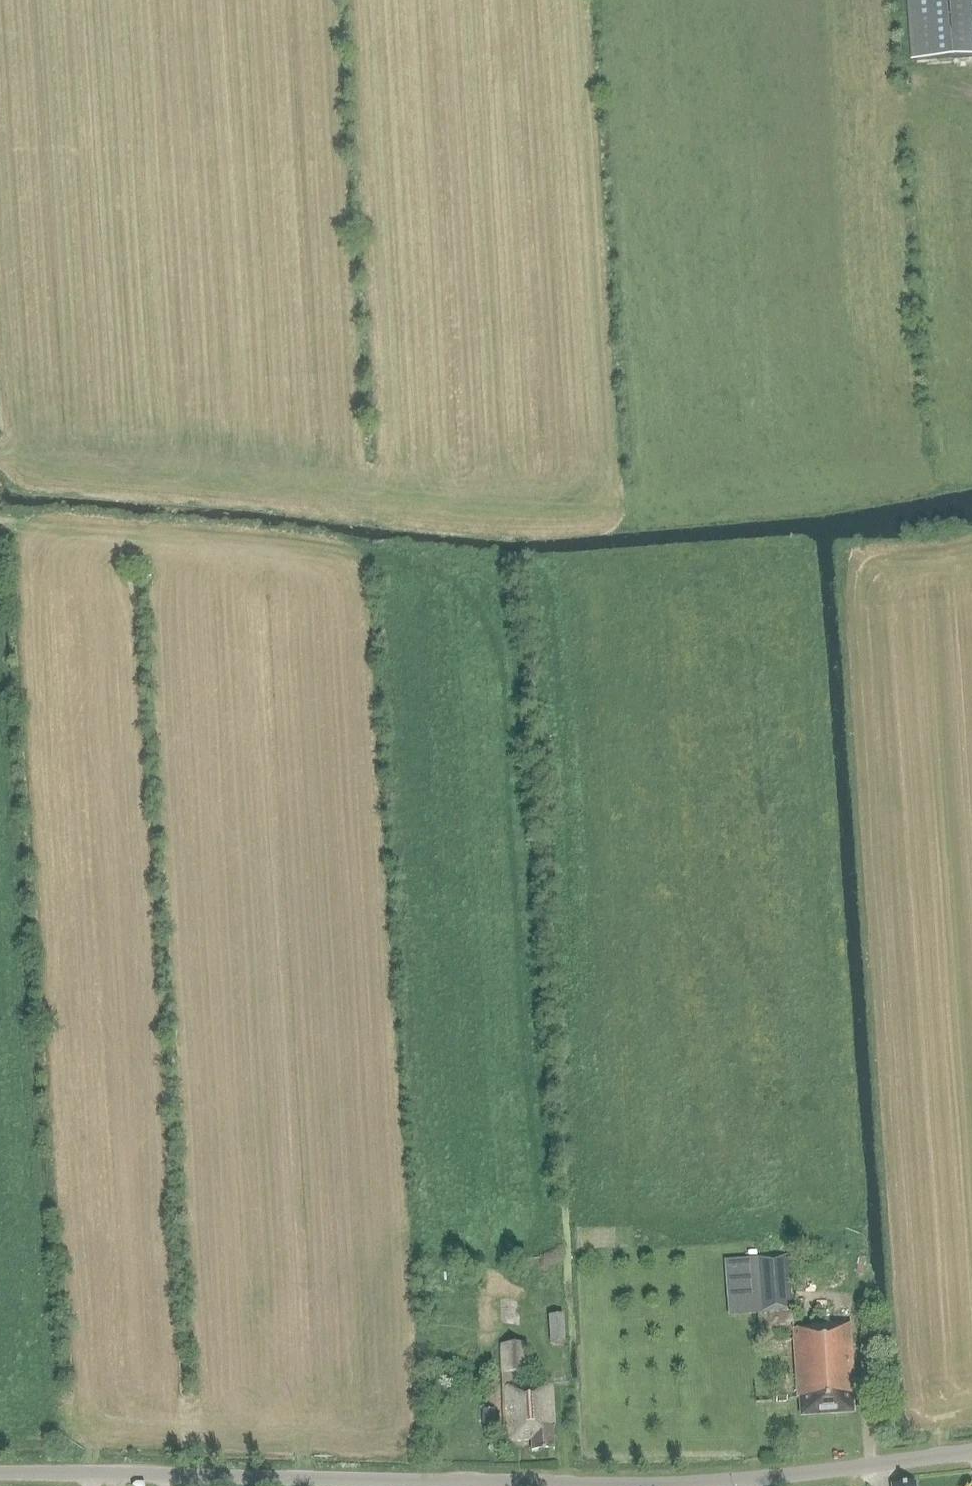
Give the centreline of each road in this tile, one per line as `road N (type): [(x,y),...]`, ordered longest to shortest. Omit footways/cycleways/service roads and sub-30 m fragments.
road 1 (unclassified): [(0,1472),(664,1484),(863,1472),(971,1456)]

